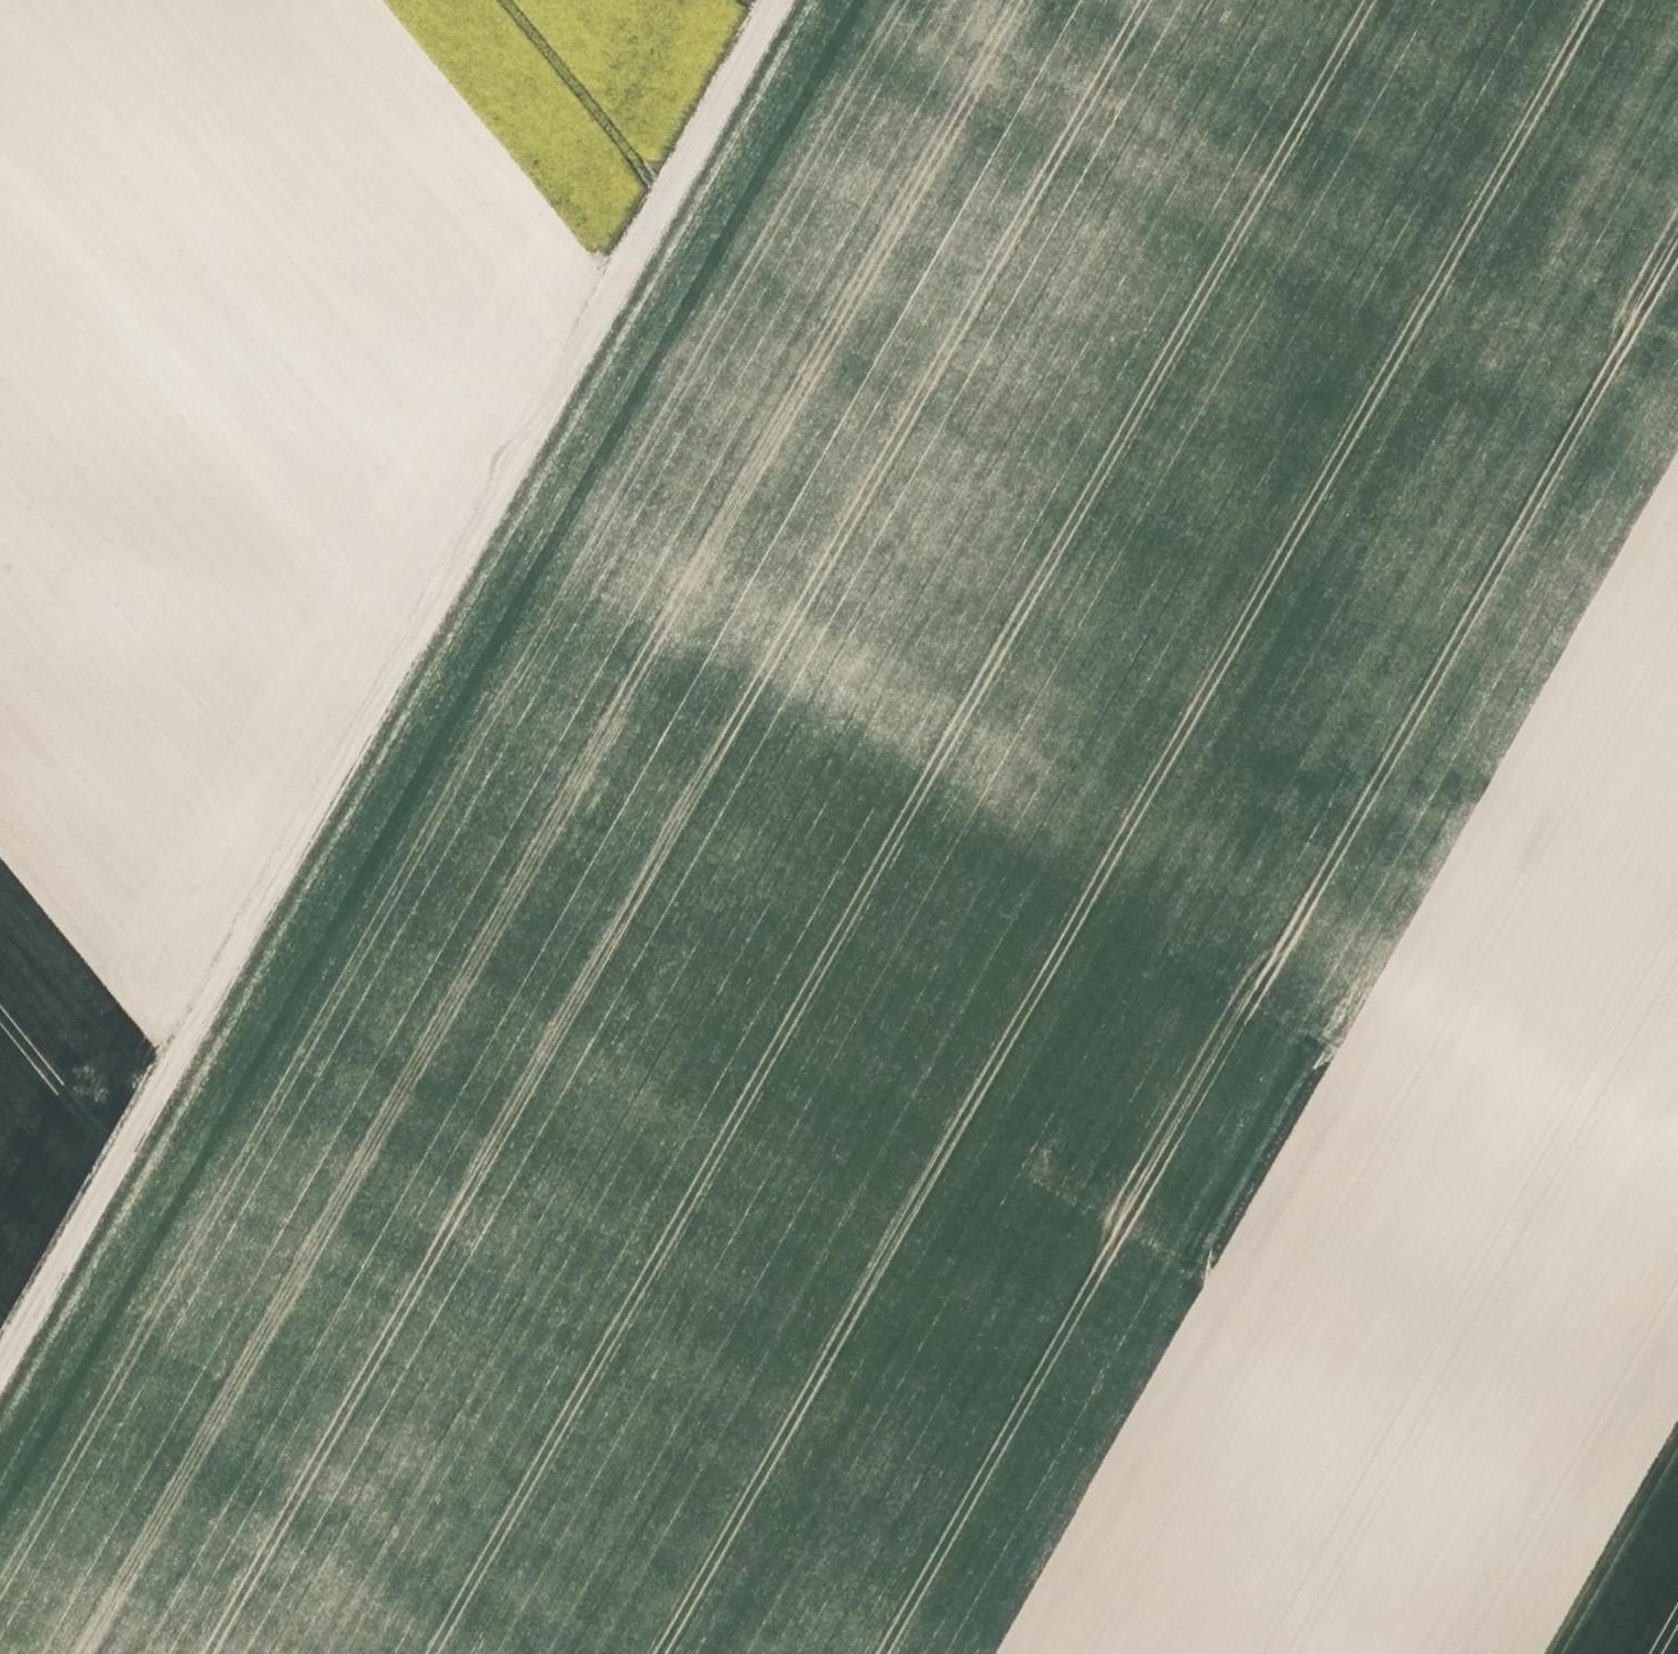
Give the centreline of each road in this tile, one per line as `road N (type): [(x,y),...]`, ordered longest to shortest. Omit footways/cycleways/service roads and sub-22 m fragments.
road 1 (track): [(0,1368),(777,0)]

